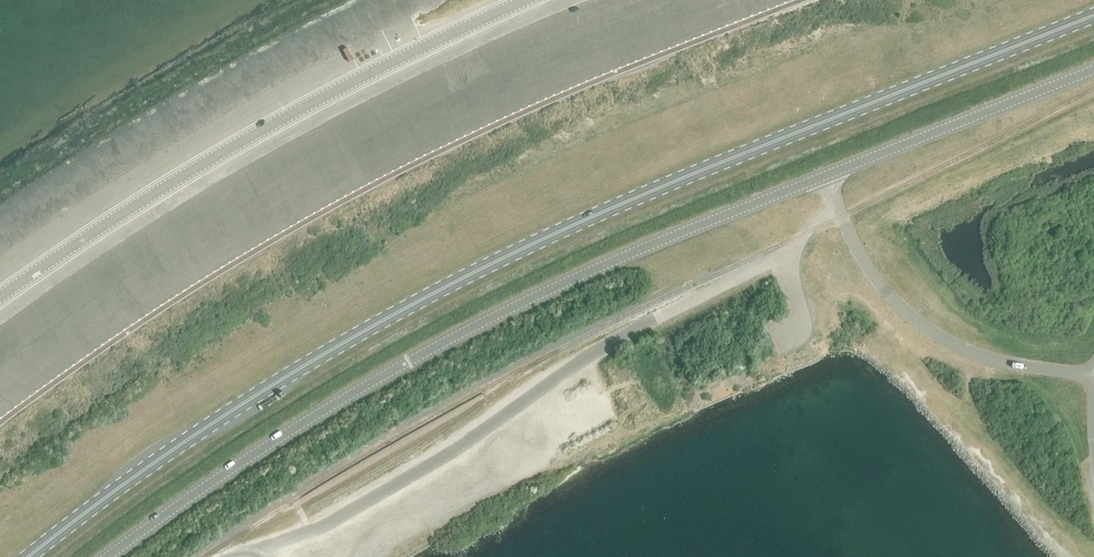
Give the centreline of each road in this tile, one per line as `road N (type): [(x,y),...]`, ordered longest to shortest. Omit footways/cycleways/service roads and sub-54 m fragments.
road 1 (primary): [(28,556),(209,425),(481,267),(1093,13)]
road 2 (tertiary): [(107,556),(253,456),(414,359),(657,243),(825,176)]
road 3 (unclassified): [(0,297),(169,184),(526,0)]
road 4 (unclassified): [(1093,371),(981,356),(934,332),(871,271),(825,176)]
road 5 (tertiary): [(825,176),(1093,72)]

